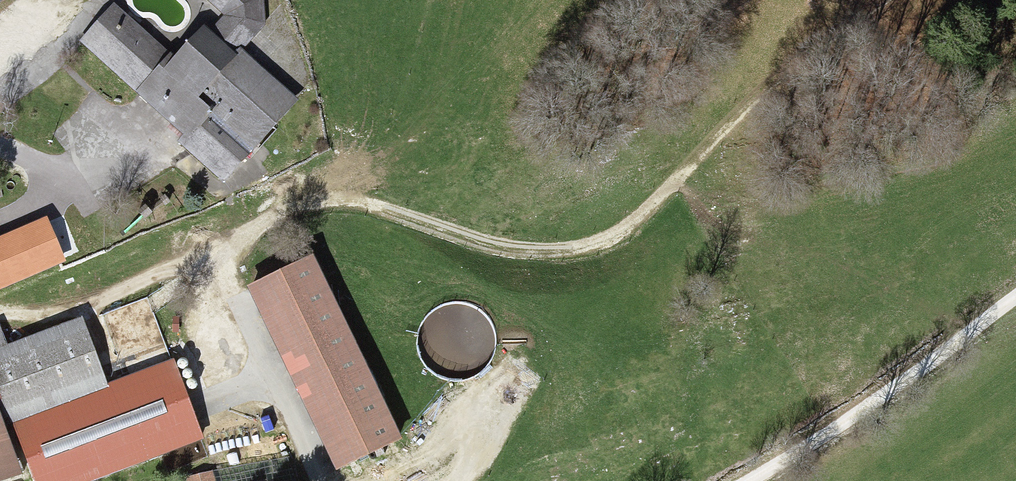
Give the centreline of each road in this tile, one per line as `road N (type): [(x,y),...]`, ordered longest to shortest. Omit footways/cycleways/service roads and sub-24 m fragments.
road 1 (track): [(897,0),(748,118),(613,243),(529,257),(380,211),(334,211),(268,227),(236,270),(230,293)]
road 2 (track): [(745,480),(970,343),(1015,306)]

